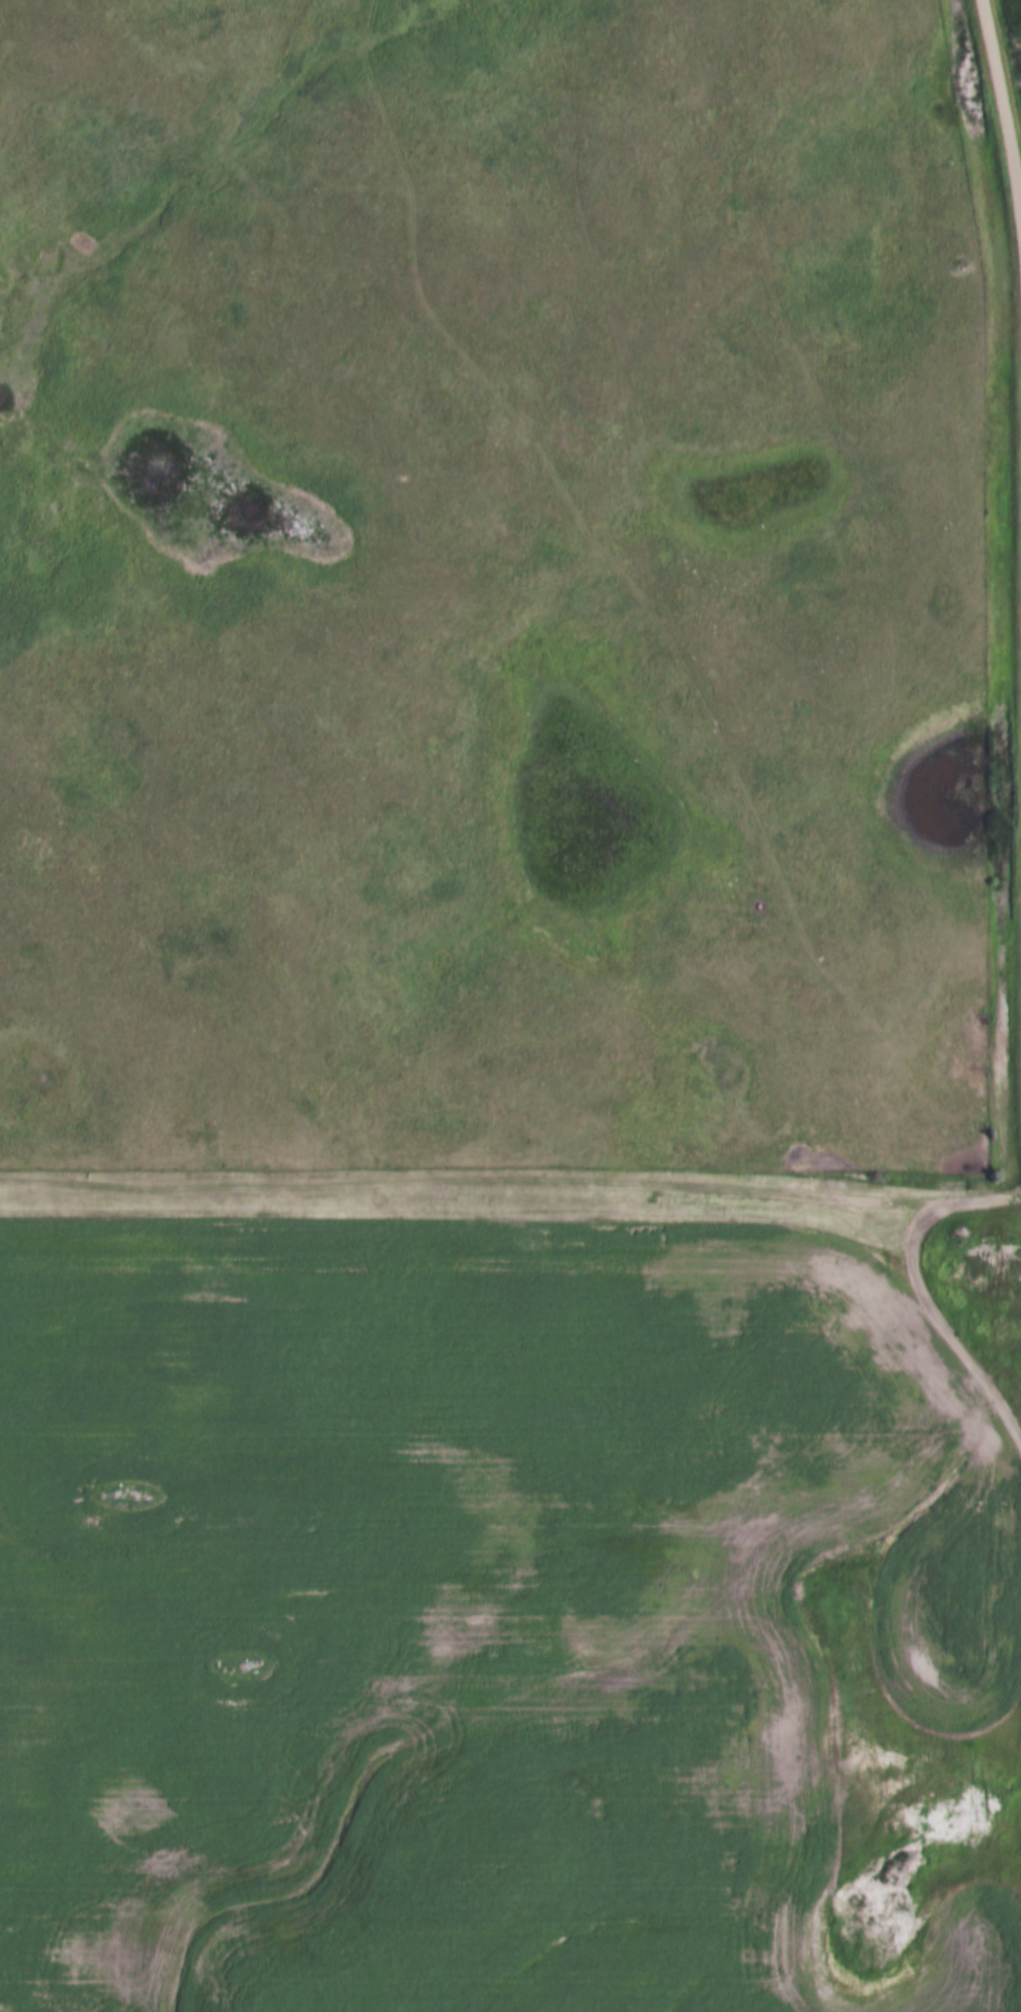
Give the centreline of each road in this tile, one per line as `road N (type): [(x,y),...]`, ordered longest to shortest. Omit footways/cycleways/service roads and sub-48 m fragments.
road 1 (track): [(1020,1426),(917,1267),(930,1219),(955,1206),(1020,1196)]
road 2 (residential): [(1020,218),(984,0)]

